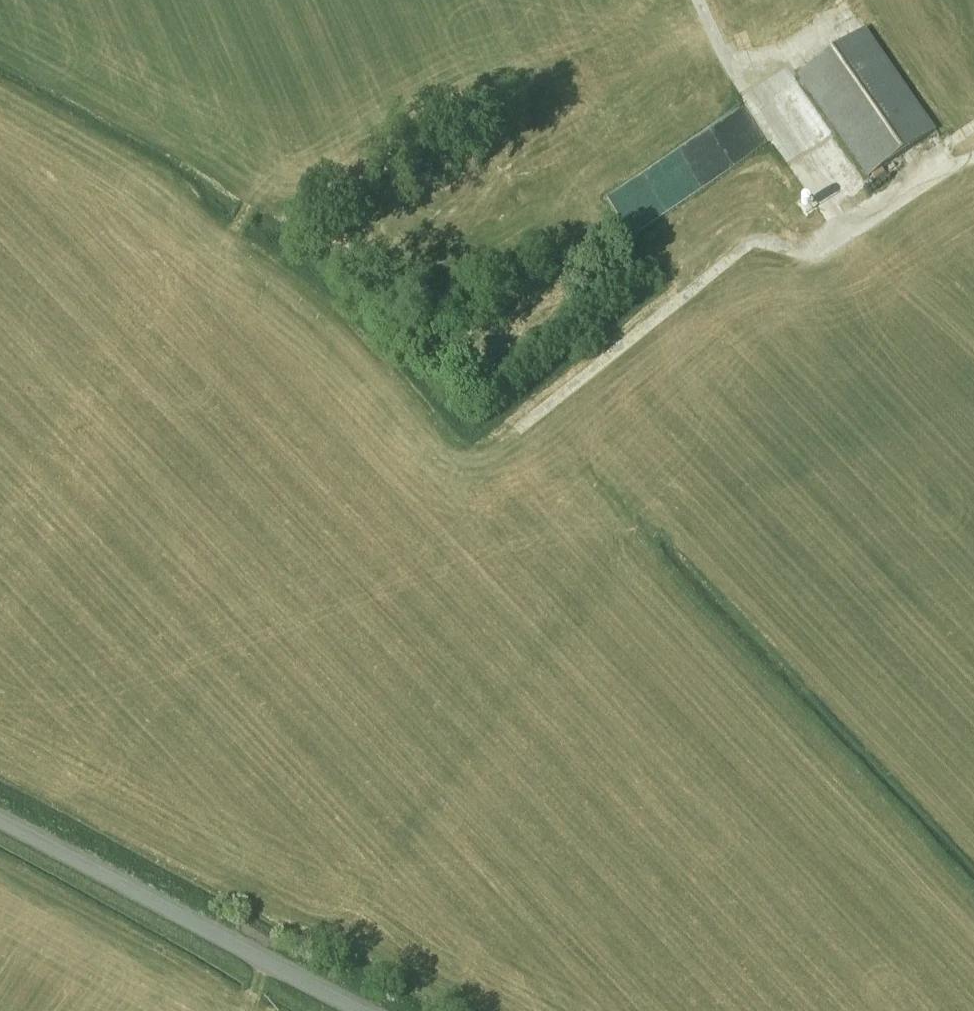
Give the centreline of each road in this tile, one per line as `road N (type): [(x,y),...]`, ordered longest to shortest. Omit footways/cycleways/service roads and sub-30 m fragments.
road 1 (unclassified): [(360,1010),(0,822)]

